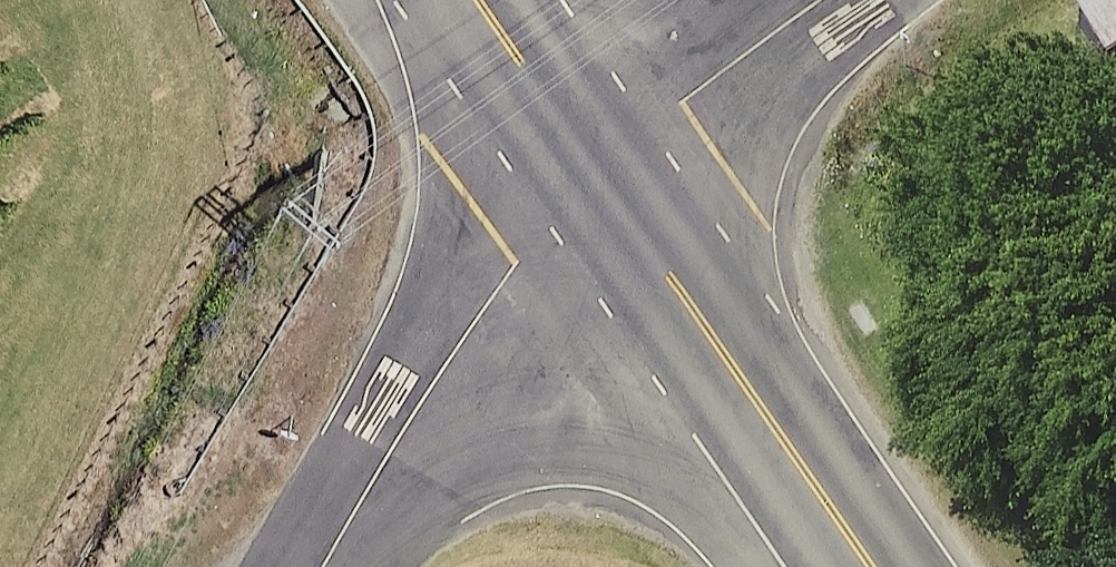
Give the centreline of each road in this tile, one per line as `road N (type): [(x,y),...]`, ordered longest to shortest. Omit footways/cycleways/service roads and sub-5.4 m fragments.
road 1 (secondary): [(597,176),(868,566)]
road 2 (unclassified): [(597,176),(519,257),(331,566)]
road 3 (unclassified): [(597,176),(838,0)]
road 4 (secondary): [(475,0),(597,176)]

